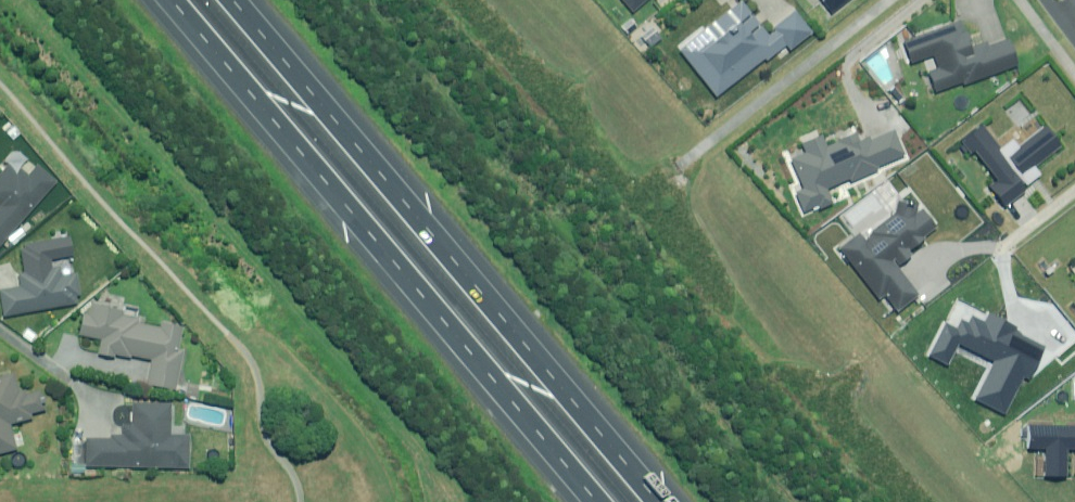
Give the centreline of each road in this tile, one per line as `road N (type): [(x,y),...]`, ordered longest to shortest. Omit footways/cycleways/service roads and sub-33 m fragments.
road 1 (motorway): [(613,501),(186,0)]
road 2 (motorway): [(250,0),(674,501)]

